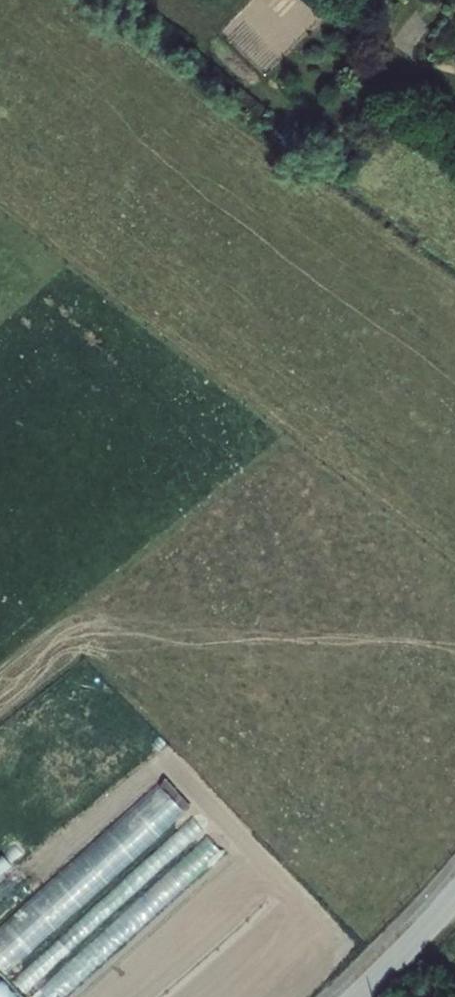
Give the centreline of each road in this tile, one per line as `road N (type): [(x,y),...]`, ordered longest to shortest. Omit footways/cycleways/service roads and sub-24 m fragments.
road 1 (unclassified): [(356,996),(454,897)]

